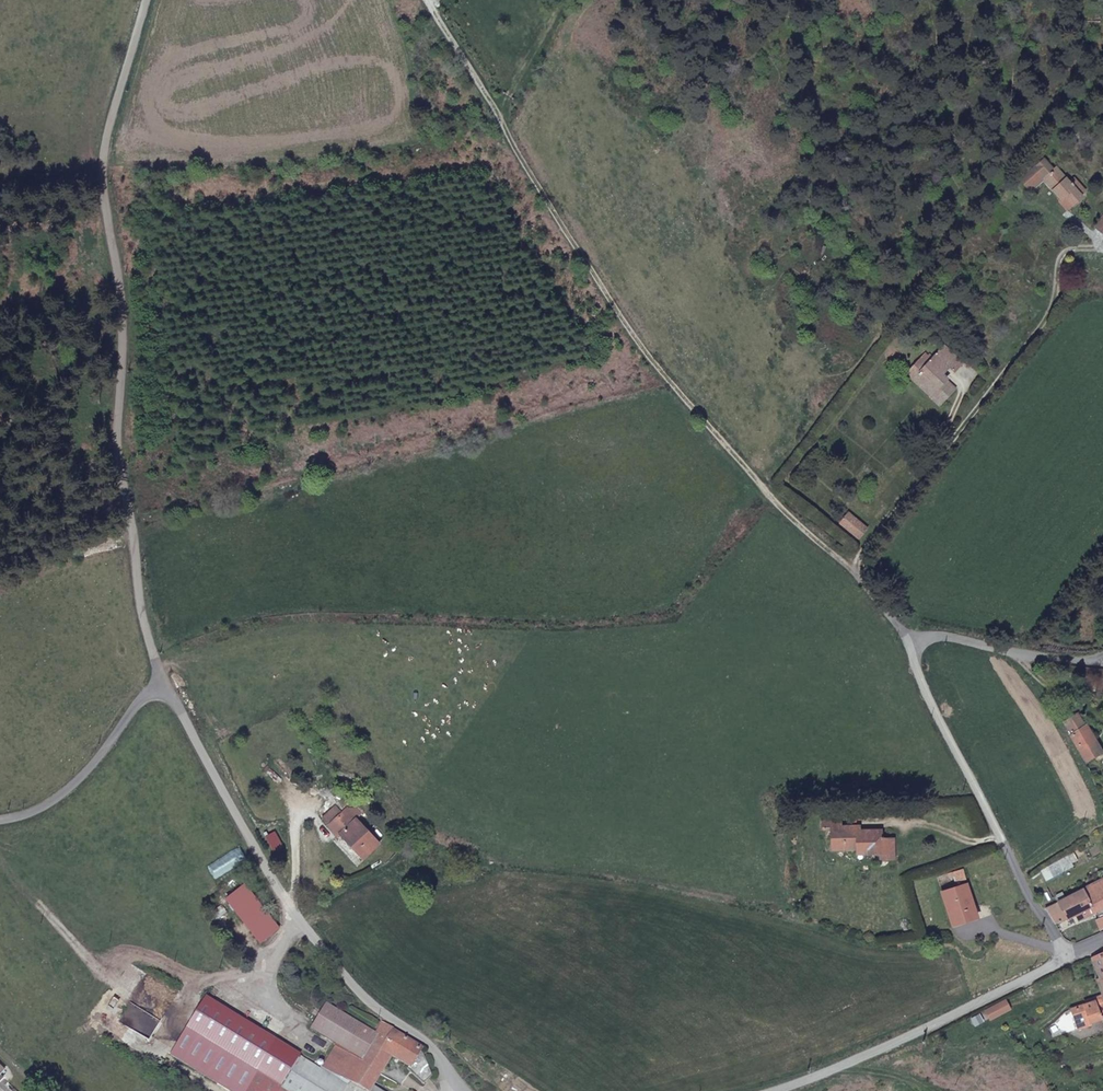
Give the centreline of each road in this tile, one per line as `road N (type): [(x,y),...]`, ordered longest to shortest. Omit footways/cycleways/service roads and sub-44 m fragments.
road 1 (track): [(907,639),(631,332),(430,0)]
road 2 (unclassified): [(159,674),(219,636),(315,619),(628,629),(691,612),(907,639)]
road 3 (residential): [(145,0),(103,158),(125,314),(117,449),(159,674)]
road 4 (residential): [(159,674),(287,901),(349,981),(430,1045),(462,1090)]
road 5 (residential): [(1063,959),(907,639)]
road 6 (residential): [(774,1090),(1063,959)]
road 7 (unclassified): [(0,820),(30,814),(63,795),(159,674)]
road 8 (residential): [(907,639),(943,636),(1102,661)]

